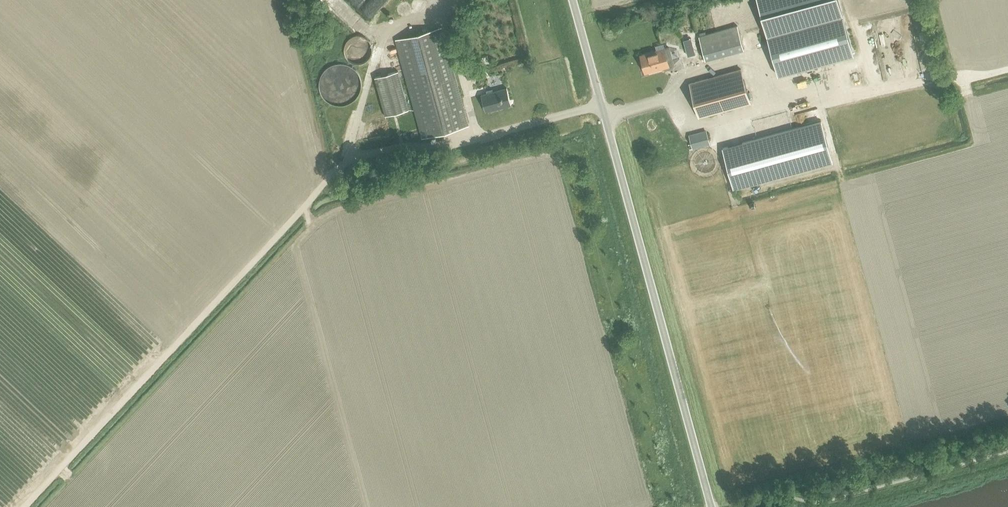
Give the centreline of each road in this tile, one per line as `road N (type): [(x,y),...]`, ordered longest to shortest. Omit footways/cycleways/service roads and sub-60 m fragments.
road 1 (tertiary): [(710,506),(571,0)]

